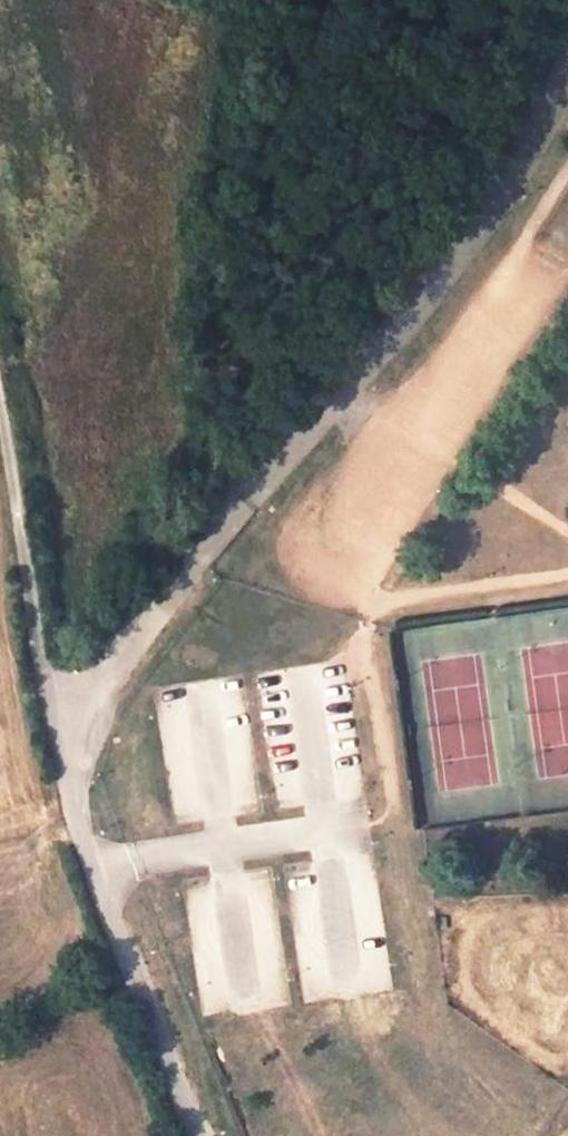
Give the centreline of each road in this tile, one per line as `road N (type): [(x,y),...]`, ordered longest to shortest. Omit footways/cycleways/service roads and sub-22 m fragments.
road 1 (residential): [(200,1135),(91,867),(67,785),(77,723),(112,663),(388,346),(537,142),(567,73)]
road 2 (track): [(187,576),(235,208),(264,75),(294,0)]
road 3 (track): [(67,785),(0,419)]

